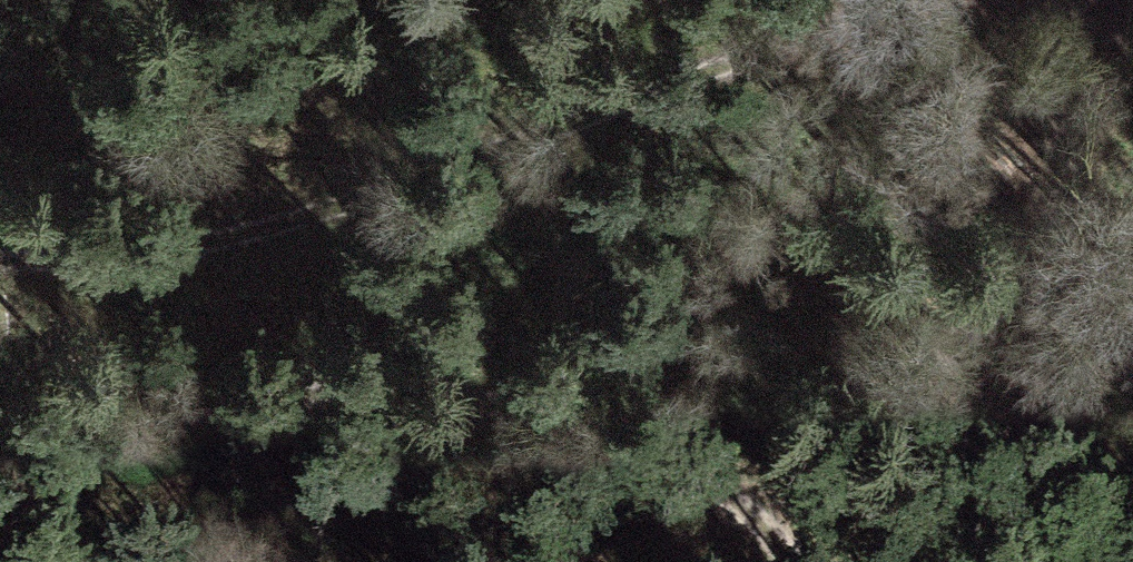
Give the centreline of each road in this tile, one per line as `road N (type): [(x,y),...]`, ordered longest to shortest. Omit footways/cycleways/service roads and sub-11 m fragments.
road 1 (track): [(0,264),(33,267),(277,232),(471,169),(674,76),(948,0)]
road 2 (track): [(829,561),(559,411),(382,388),(145,412),(0,441)]
road 3 (track): [(1115,0),(1035,561)]

